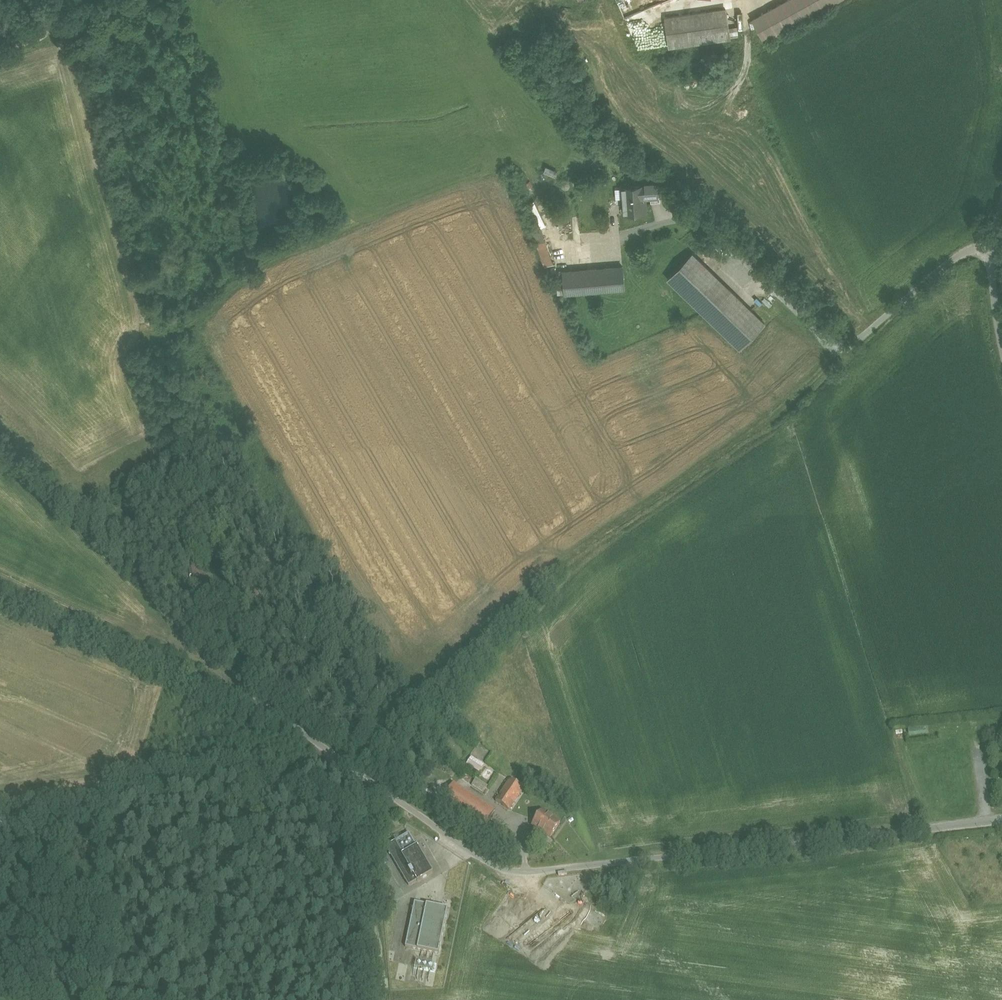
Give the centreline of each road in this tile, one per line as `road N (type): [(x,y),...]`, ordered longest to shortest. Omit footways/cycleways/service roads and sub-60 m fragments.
road 1 (unclassified): [(1001,817),(517,882),(254,705),(0,589)]
road 2 (unclassified): [(995,232),(932,265),(886,307),(851,327),(827,326),(746,254)]
road 3 (unclassified): [(1001,365),(990,294),(995,232)]

